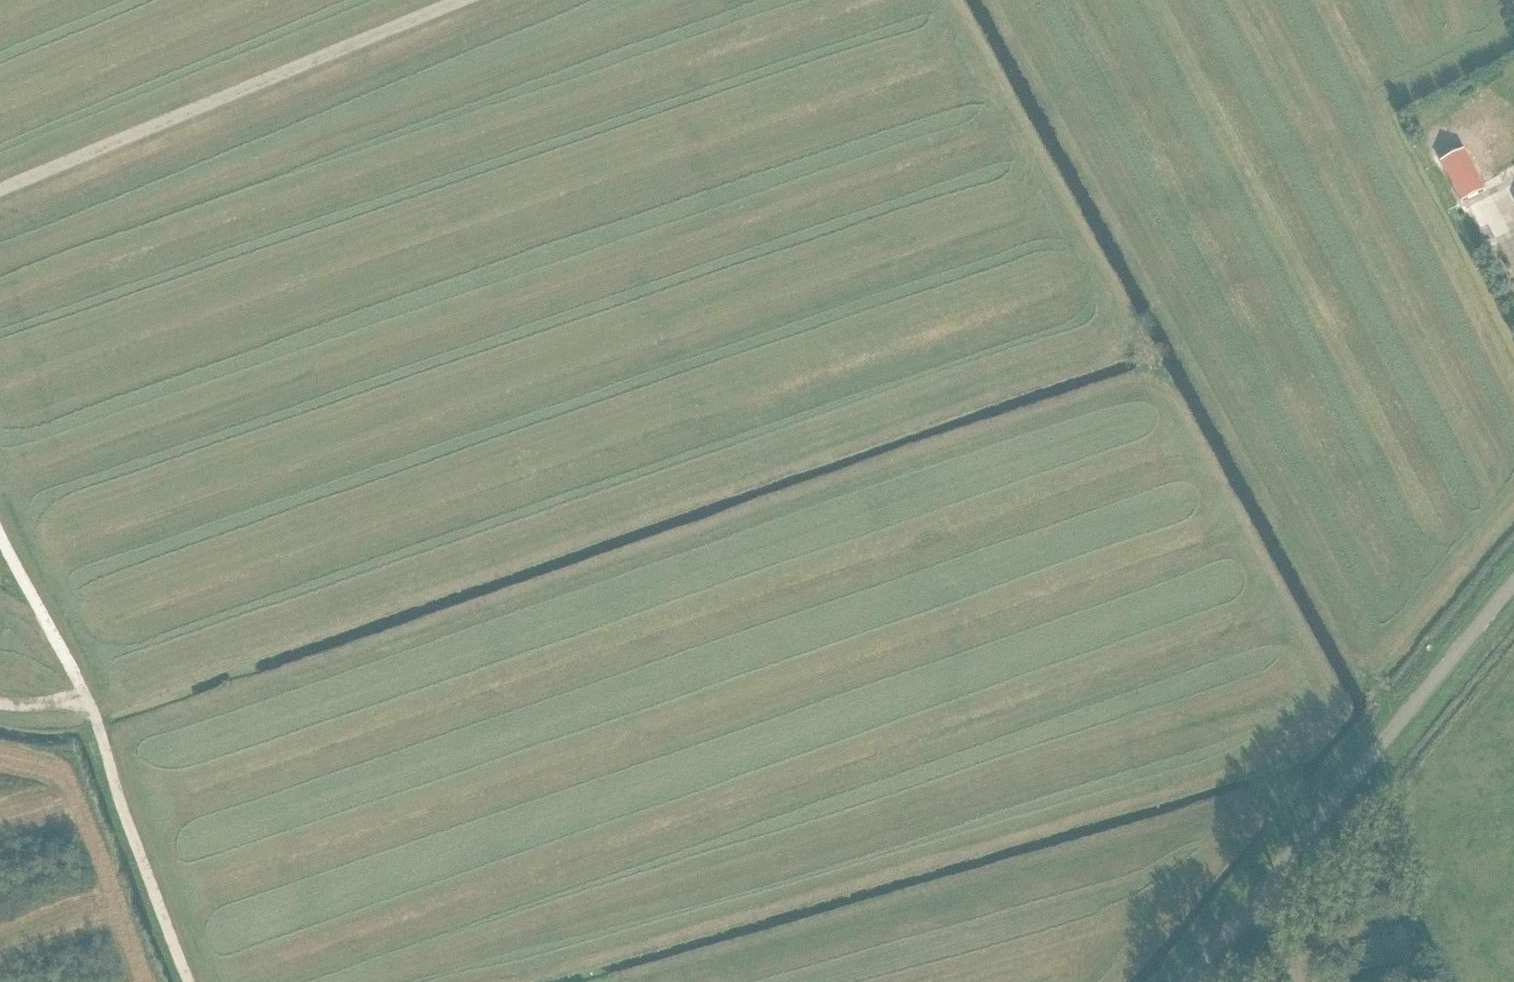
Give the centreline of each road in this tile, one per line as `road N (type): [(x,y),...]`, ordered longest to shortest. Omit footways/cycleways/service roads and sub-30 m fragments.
road 1 (tertiary): [(1187,981),(1513,582)]

